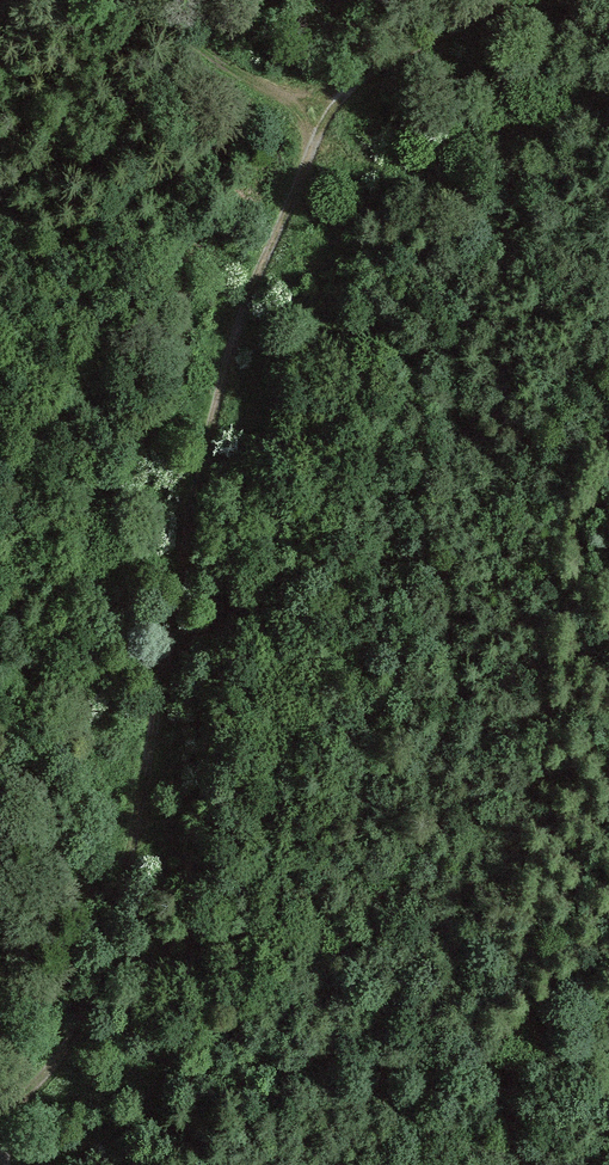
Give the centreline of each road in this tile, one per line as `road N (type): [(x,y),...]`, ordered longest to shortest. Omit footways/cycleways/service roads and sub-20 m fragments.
road 1 (track): [(326,112),(231,328),(143,771),(73,1032),(6,1116),(6,1164)]
road 2 (track): [(22,1095),(327,1055),(530,1059),(608,1050)]
road 3 (track): [(326,112),(135,0)]
road 4 (track): [(496,0),(363,70),(326,112)]

